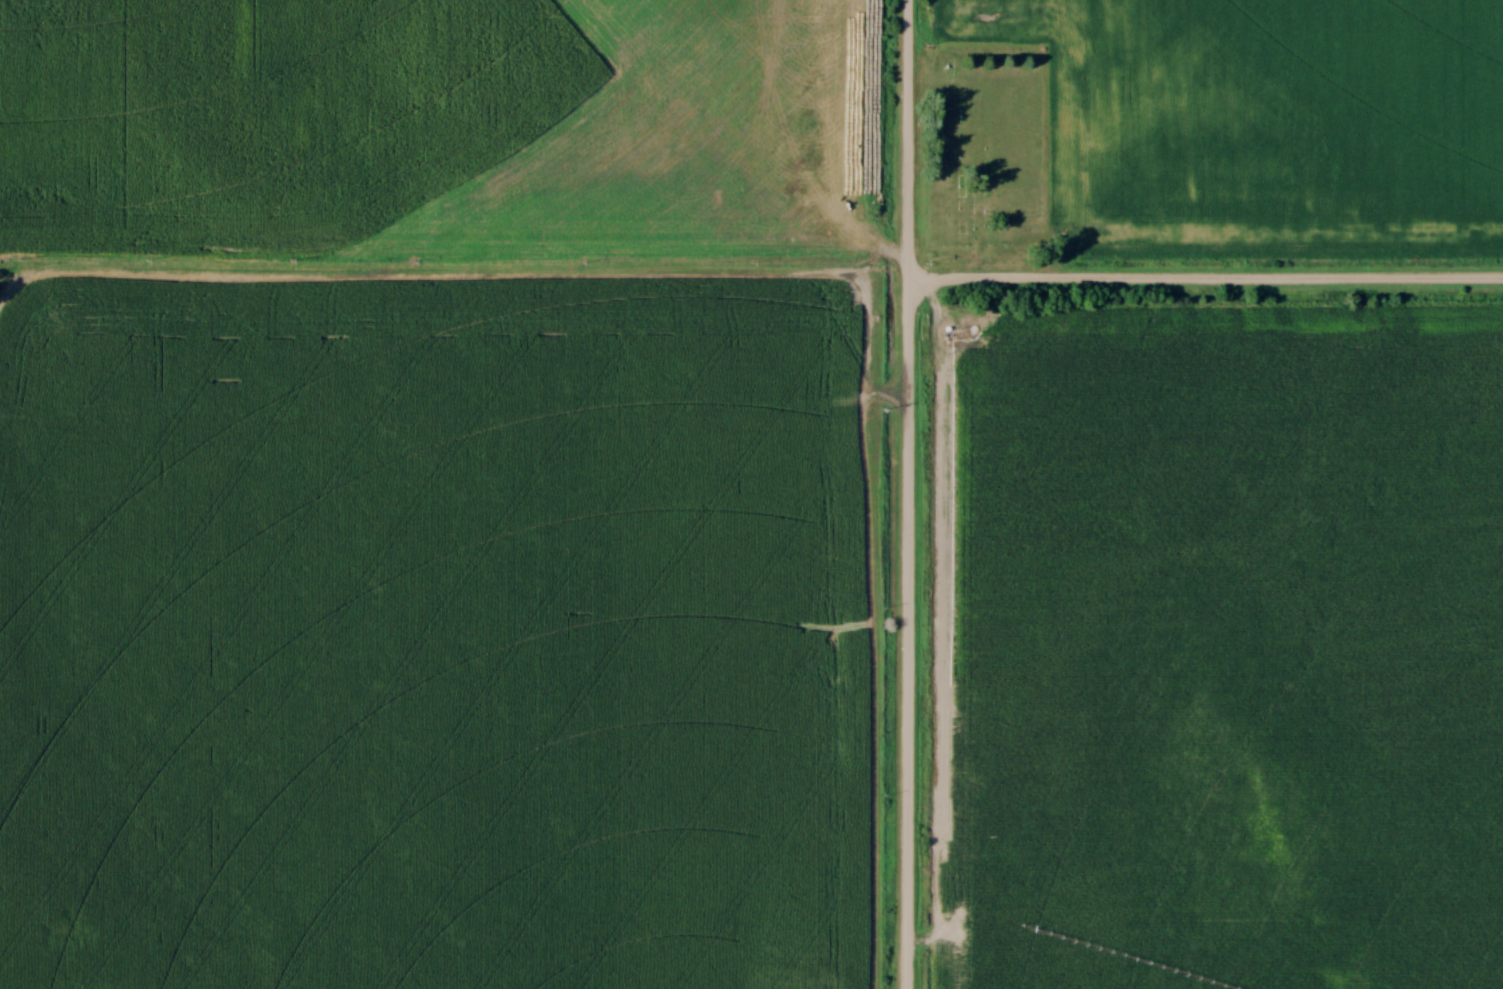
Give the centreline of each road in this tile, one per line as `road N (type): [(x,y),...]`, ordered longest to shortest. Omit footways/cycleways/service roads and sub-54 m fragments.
road 1 (residential): [(908,0),(907,988)]
road 2 (residential): [(908,286),(1502,281)]

